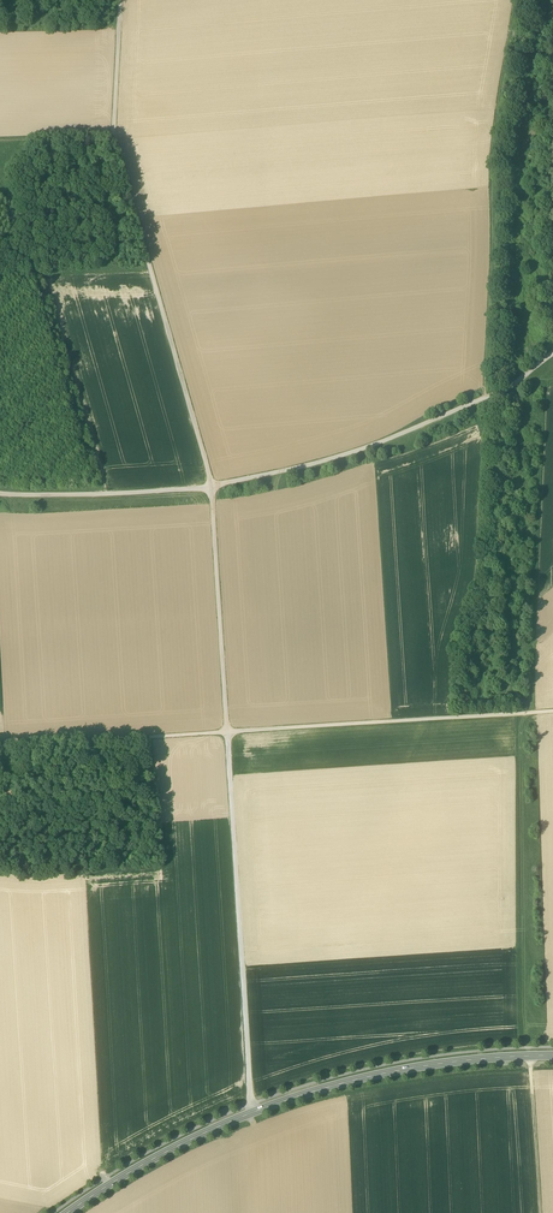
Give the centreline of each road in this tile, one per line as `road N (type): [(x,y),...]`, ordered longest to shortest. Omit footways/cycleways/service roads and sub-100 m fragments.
road 1 (tertiary): [(68,1212),(178,1147),(302,1097),(425,1069),(552,1060)]
road 2 (track): [(212,486),(114,139),(121,0)]
road 3 (track): [(487,397),(493,168),(516,0)]
road 4 (track): [(253,1114),(227,732)]
road 5 (track): [(552,354),(507,390),(368,447),(212,486)]
road 6 (track): [(227,732),(552,711)]
road 7 (track): [(227,732),(212,486)]
road 8 (track): [(0,747),(227,732)]
road 9 (track): [(0,493),(212,486)]
road 10 (track): [(540,1212),(530,1060)]

